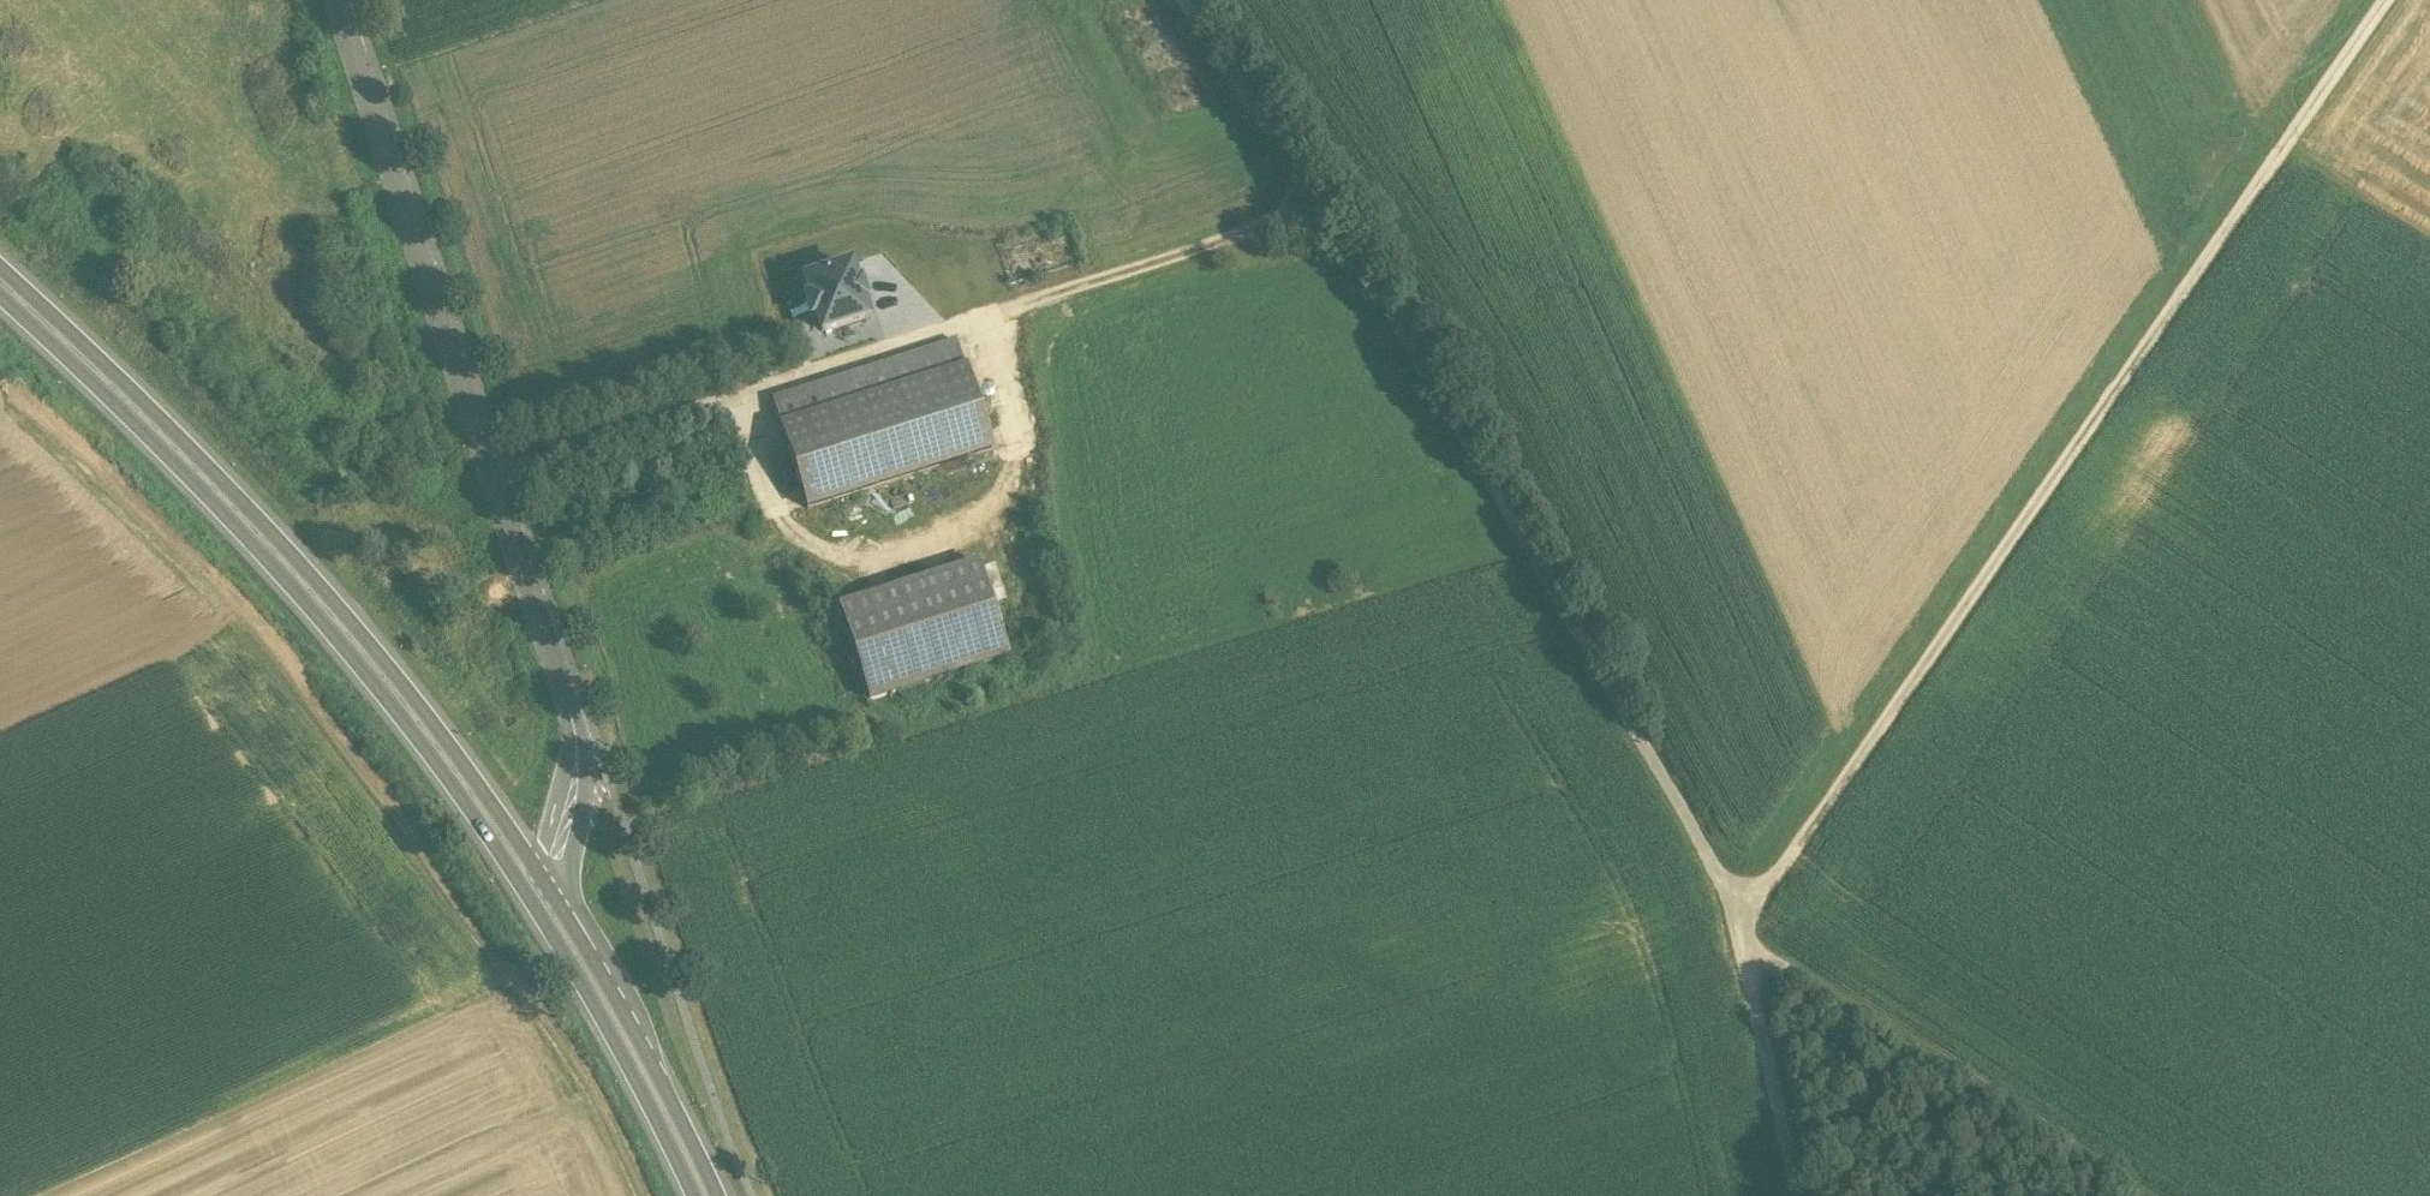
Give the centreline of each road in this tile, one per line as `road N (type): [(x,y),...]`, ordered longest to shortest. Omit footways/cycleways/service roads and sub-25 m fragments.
road 1 (track): [(1796,1195),(1729,898),(1427,362),(1358,248),(1304,186)]
road 2 (track): [(1729,898),(1765,893),(2391,0)]
road 3 (track): [(640,1195),(592,1092),(315,705),(90,465),(0,384)]
road 4 (primary): [(523,866),(333,613),(137,406),(0,280)]
road 5 (unclassified): [(568,715),(347,0)]
road 6 (track): [(1304,186),(1263,221),(764,386)]
road 7 (track): [(2138,1195),(1790,970),(1741,951)]
road 8 (primary): [(712,1195),(634,1040),(546,903)]
road 9 (track): [(496,477),(764,386)]
road 10 (track): [(1304,186),(1187,0)]
road 11 (unclassified): [(546,903),(570,876),(583,800),(586,766),(568,715)]
road 12 (unclassified): [(568,715),(545,845),(523,866)]

